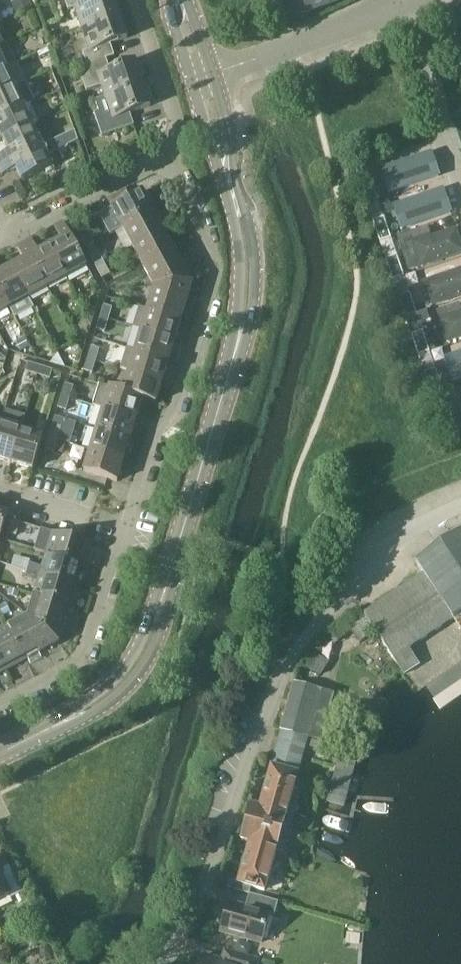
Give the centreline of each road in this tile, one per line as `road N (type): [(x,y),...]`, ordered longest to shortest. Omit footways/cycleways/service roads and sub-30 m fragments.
road 1 (tertiary): [(0,754),(83,714),(122,683),(146,648),(241,341),(248,273),(204,78)]
road 2 (residential): [(124,523),(151,416),(176,394),(215,274),(169,159)]
road 3 (residential): [(162,963),(215,865),(279,679)]
road 4 (residential): [(0,702),(81,660),(124,523)]
road 5 (residential): [(204,78),(401,1)]
road 6 (residential): [(3,241),(169,159)]
road 7 (residential): [(169,159),(176,121),(133,0)]
road 8 (residential): [(0,485),(124,523)]
road 9 (residential): [(421,54),(460,170)]

